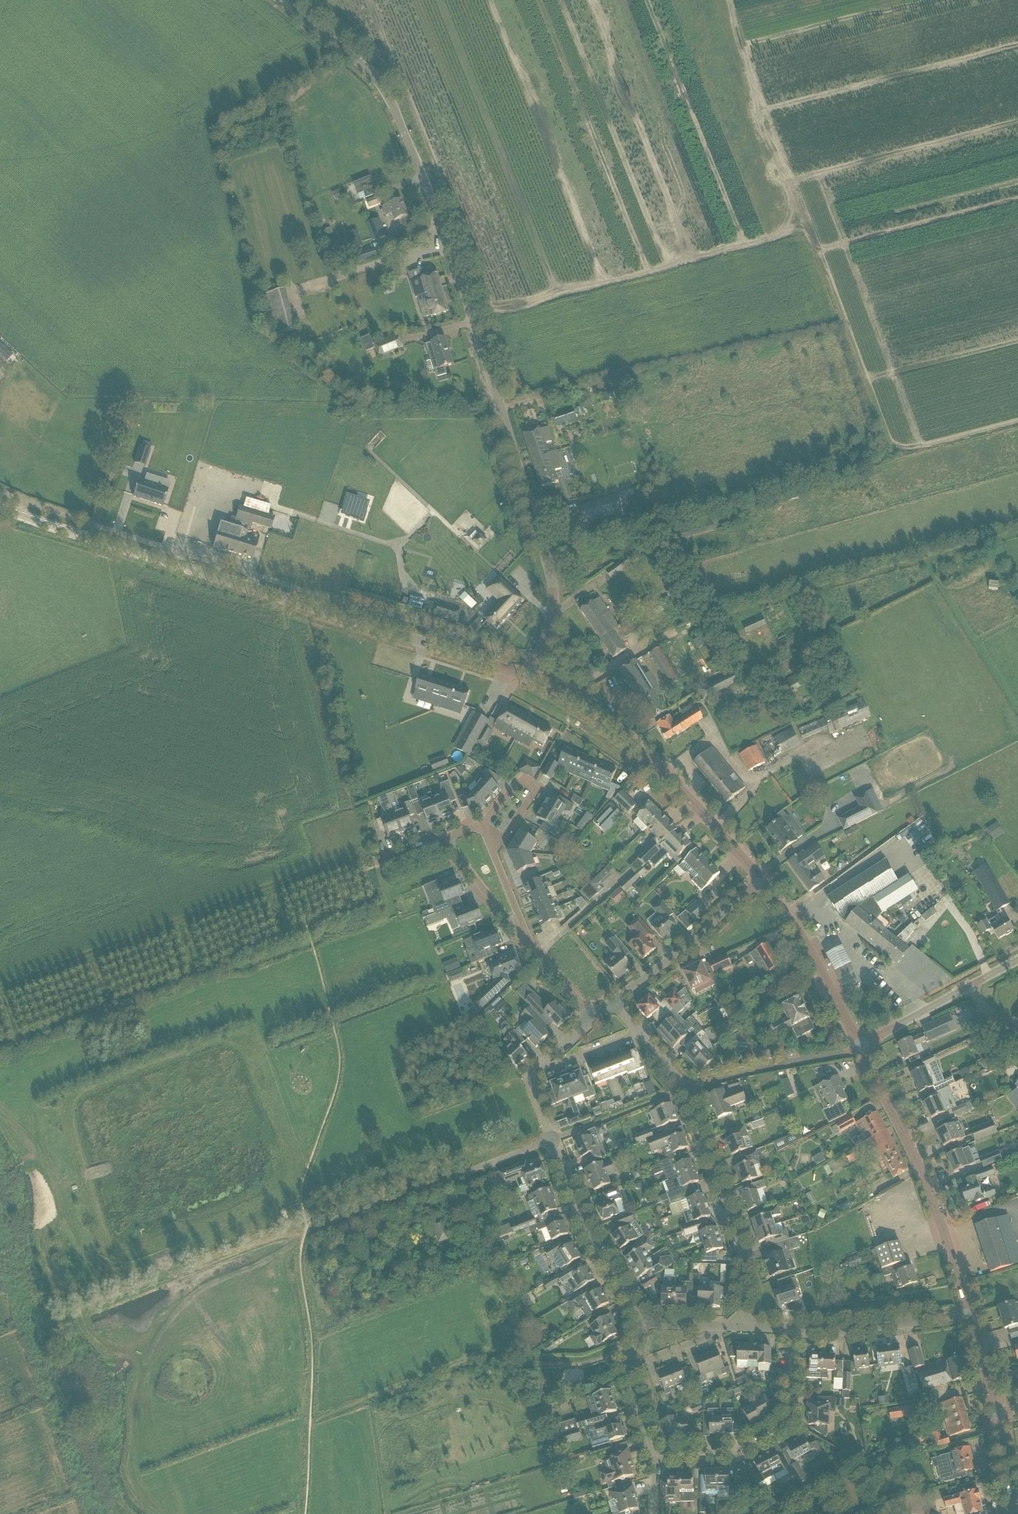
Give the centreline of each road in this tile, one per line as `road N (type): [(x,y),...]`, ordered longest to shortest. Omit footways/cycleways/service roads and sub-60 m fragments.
road 1 (tertiary): [(529,678),(550,629),(553,586),(452,247),(391,105),(362,64),(279,0)]
road 2 (track): [(1017,421),(909,449),(886,438),(723,0)]
road 3 (tertiary): [(529,678),(0,507)]
road 4 (track): [(805,229),(472,316)]
road 5 (track): [(492,311),(369,0)]
road 6 (track): [(0,996),(284,886),(299,895)]
road 7 (tertiary): [(760,882),(710,815),(654,762),(529,678)]
road 8 (tertiary): [(970,1314),(919,1163),(861,1046)]
road 9 (residential): [(744,1327),(740,1237),(685,1090)]
road 10 (residential): [(655,1457),(738,1456),(786,1431),(794,1328)]
road 11 (residential): [(641,1321),(587,1229),(553,1138)]
road 12 (tertiary): [(861,1046),(811,950),(760,882)]
road 13 (residential): [(613,1003),(760,882)]
road 14 (residential): [(794,1328),(870,1328),(970,1314)]
road 15 (track): [(455,1177),(304,1234)]
road 16 (residential): [(482,823),(521,779),(537,789),(493,852)]
road 17 (track): [(176,1276),(111,1277),(86,1260),(63,1212)]
road 18 (residential): [(530,948),(443,838)]
road 19 (track): [(304,1234),(279,1235),(176,1276)]
road 20 (unclassified): [(861,1046),(971,985)]
road 21 (track): [(63,1212),(39,1147),(0,1108)]

